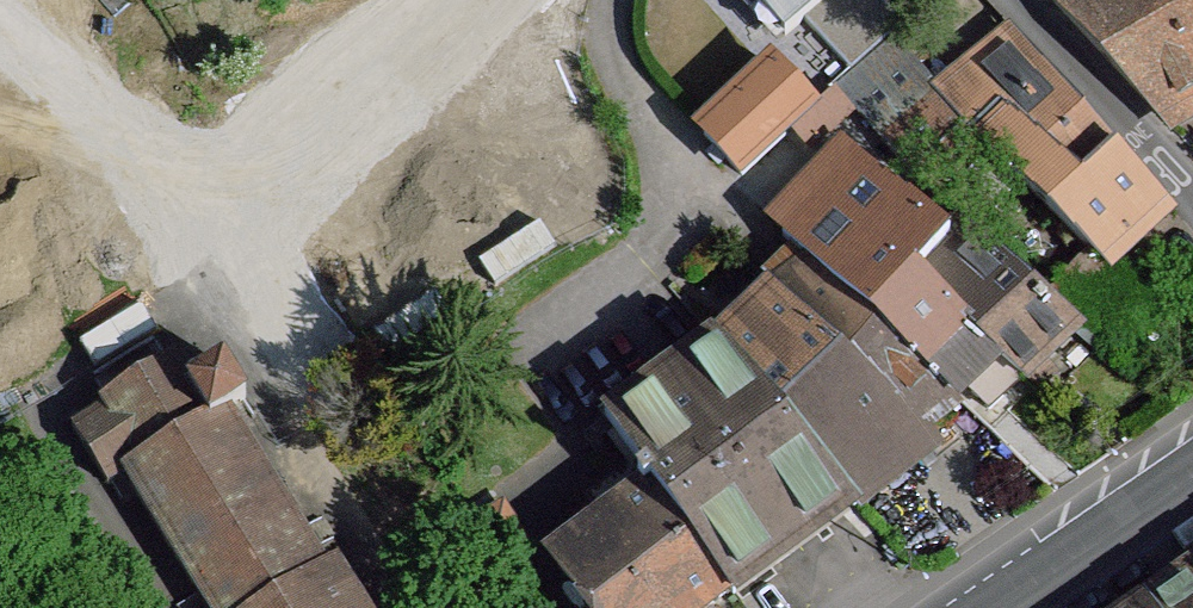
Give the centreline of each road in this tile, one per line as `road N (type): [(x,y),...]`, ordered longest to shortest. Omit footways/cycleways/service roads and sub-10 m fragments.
road 1 (residential): [(1007,0),(1192,202)]
road 2 (secondary): [(1192,477),(1003,607)]

